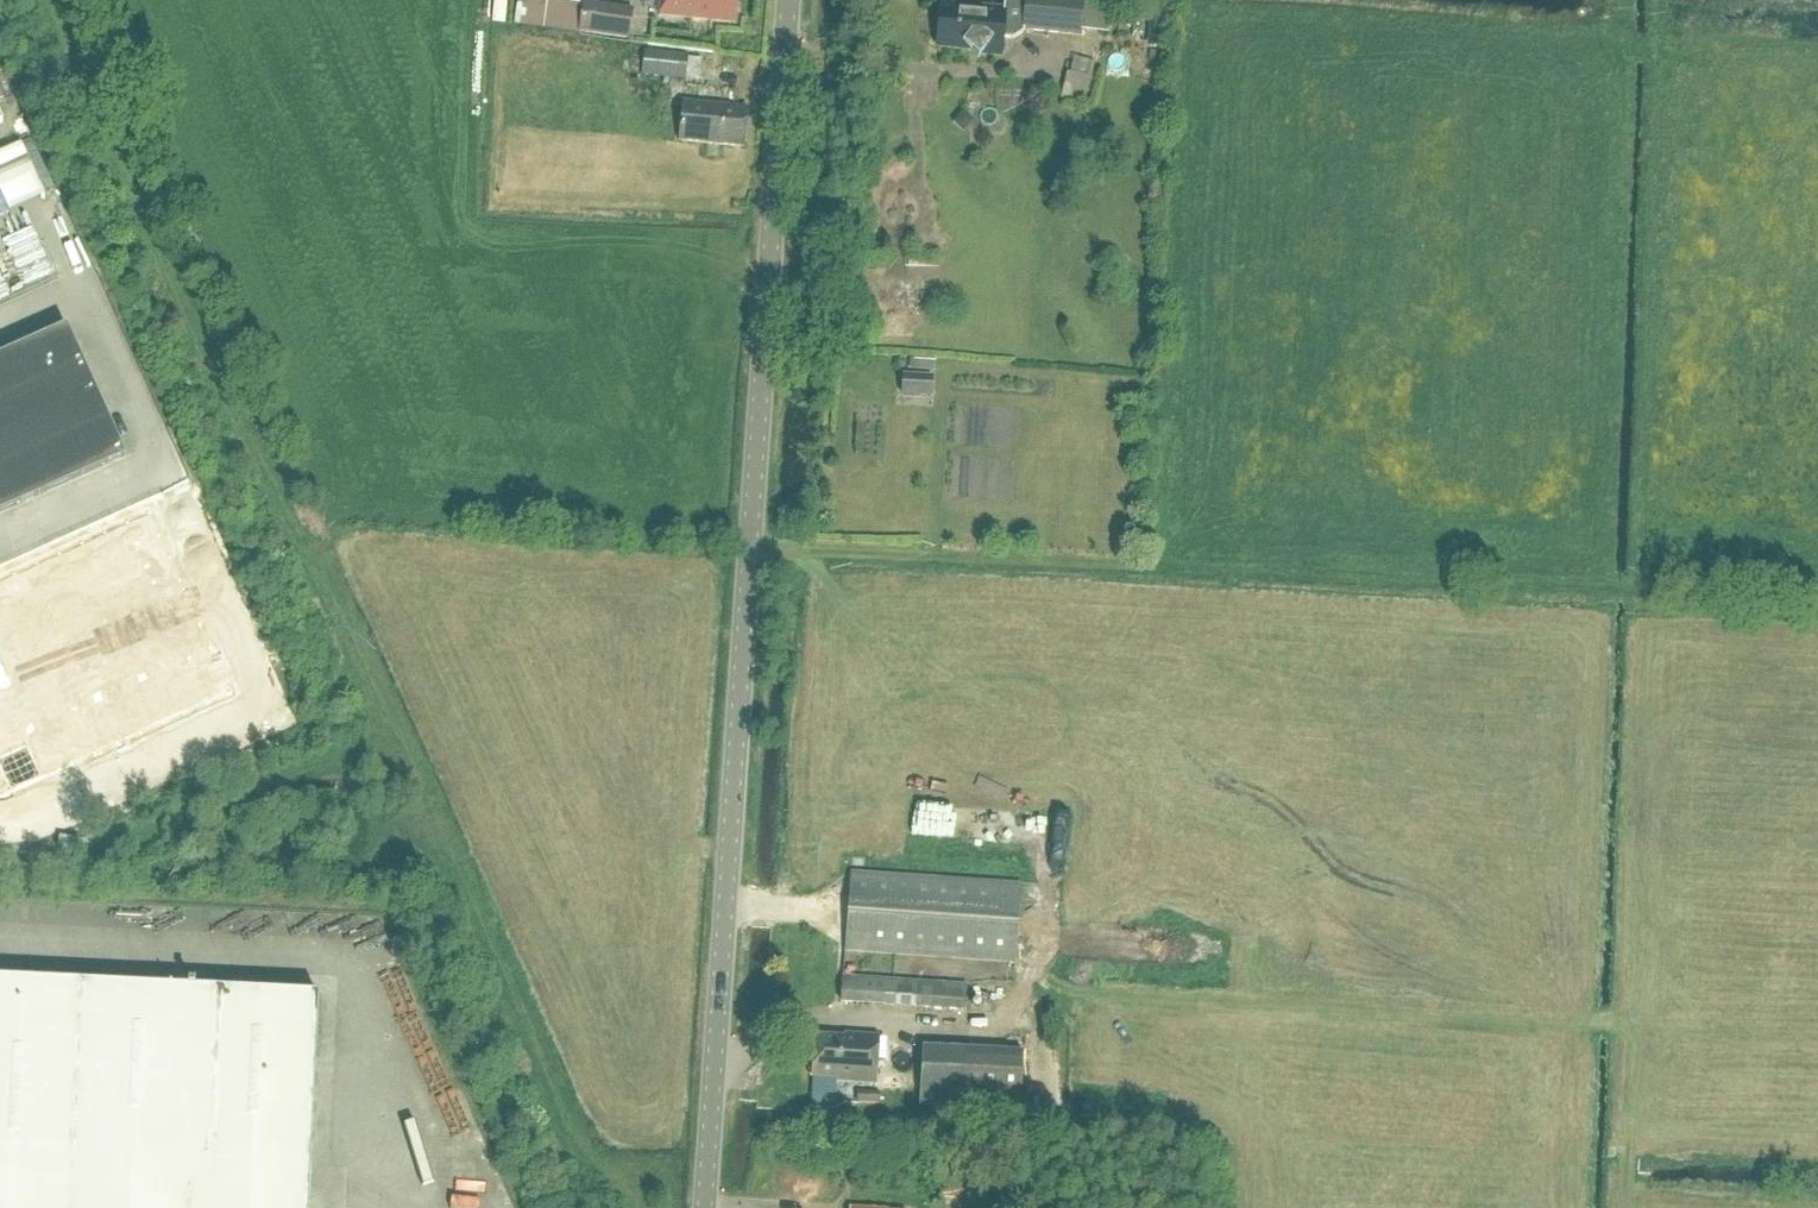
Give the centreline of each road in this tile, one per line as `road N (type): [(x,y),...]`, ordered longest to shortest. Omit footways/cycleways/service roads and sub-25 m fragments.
road 1 (tertiary): [(706,1207),(791,0)]
road 2 (track): [(1817,605),(749,548)]

